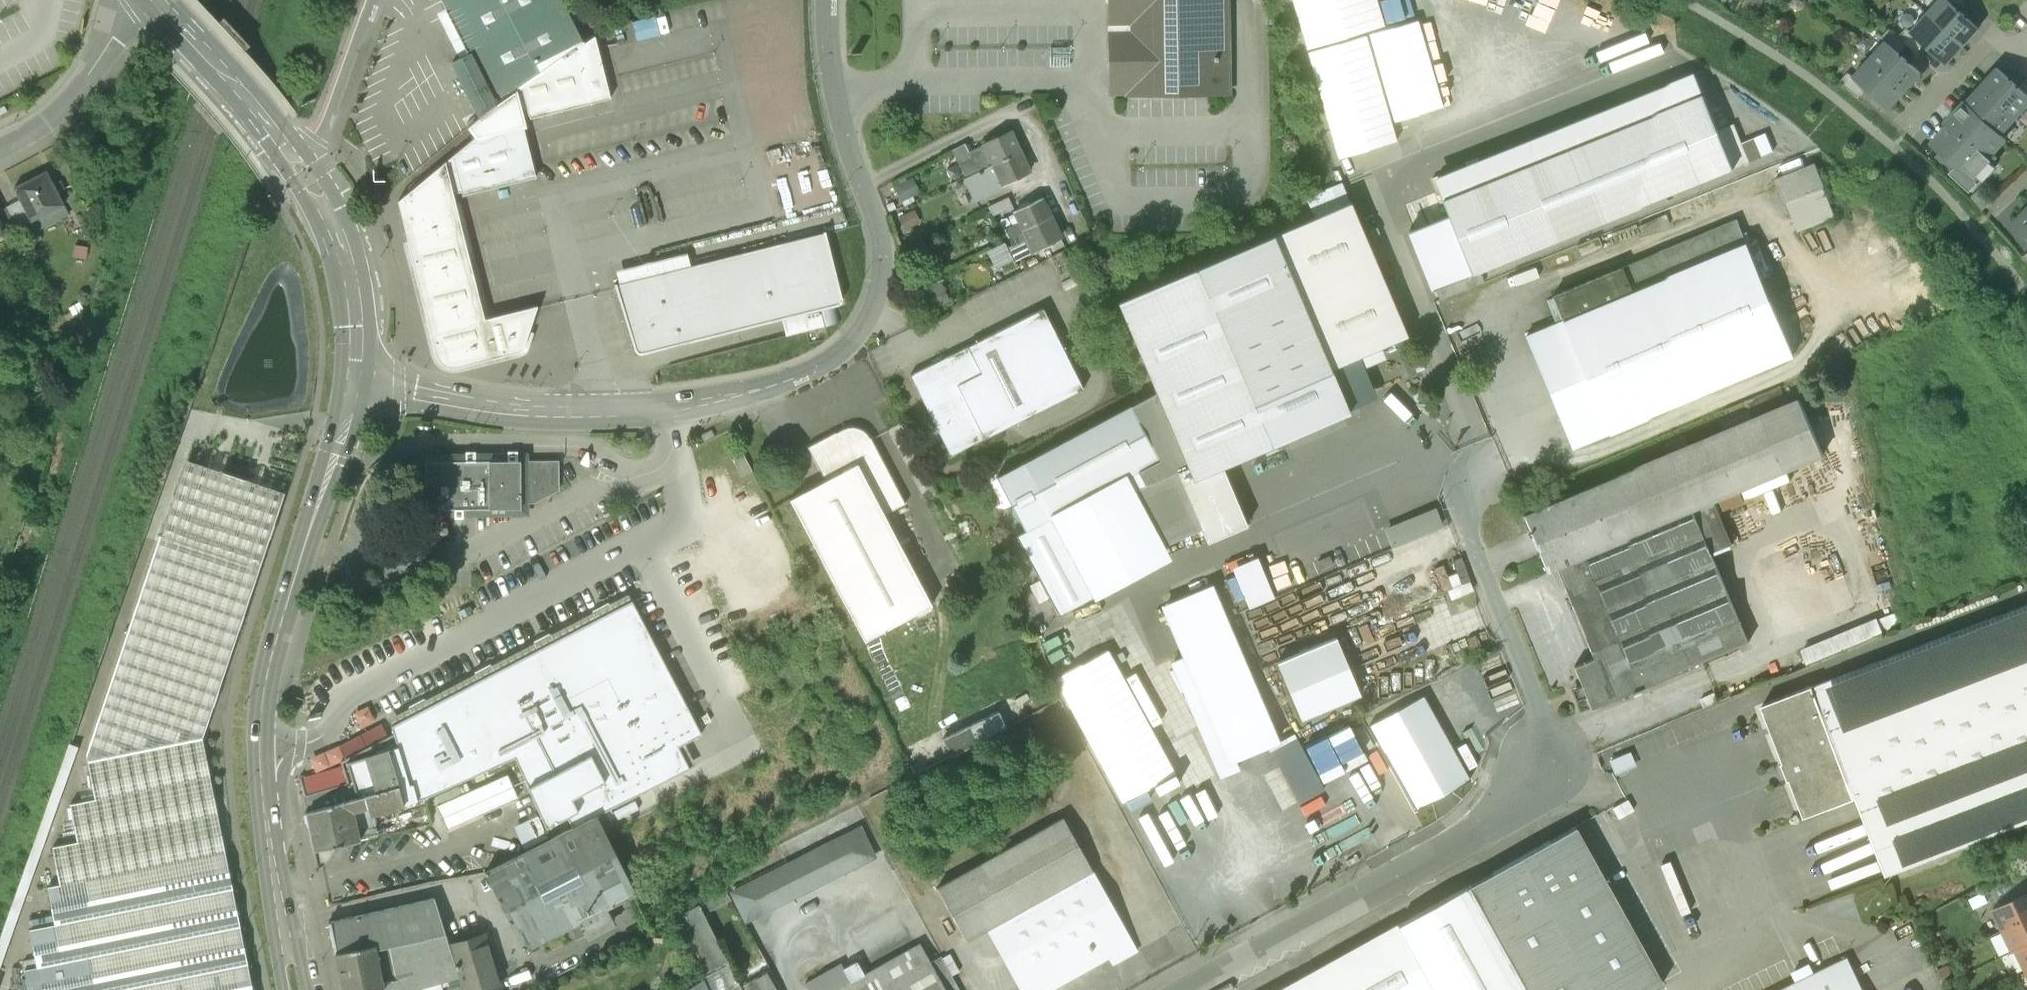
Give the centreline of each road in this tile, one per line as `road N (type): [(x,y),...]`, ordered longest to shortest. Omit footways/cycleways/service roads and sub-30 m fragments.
road 1 (unclassified): [(831,0),(839,91),(882,263),(867,326),(841,353),(751,393),(669,411),(533,411),(356,380)]
road 2 (primary): [(296,989),(265,807),(261,712),(272,651),(356,380)]
road 3 (unclassified): [(1195,989),(1507,820),(1546,773)]
road 4 (primary): [(356,380),(353,277),(341,233),(300,167)]
road 5 (primary): [(300,167),(158,0)]
road 6 (residential): [(0,138),(91,82),(143,0)]
road 7 (unclassified): [(300,167),(321,142),(376,0)]
road 8 (residential): [(2006,53),(1943,80),(1906,121)]

